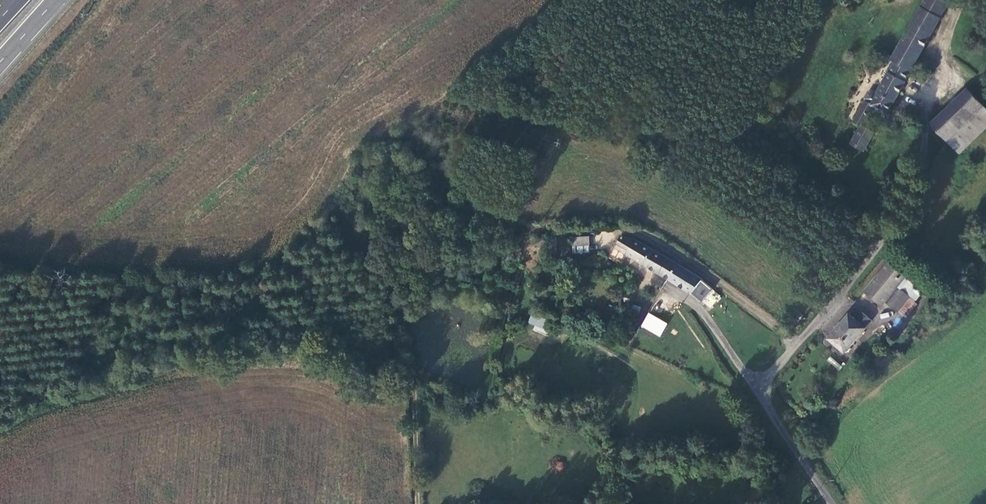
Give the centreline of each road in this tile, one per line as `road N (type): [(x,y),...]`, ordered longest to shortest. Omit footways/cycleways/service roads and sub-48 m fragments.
road 1 (track): [(792,343),(631,233)]

